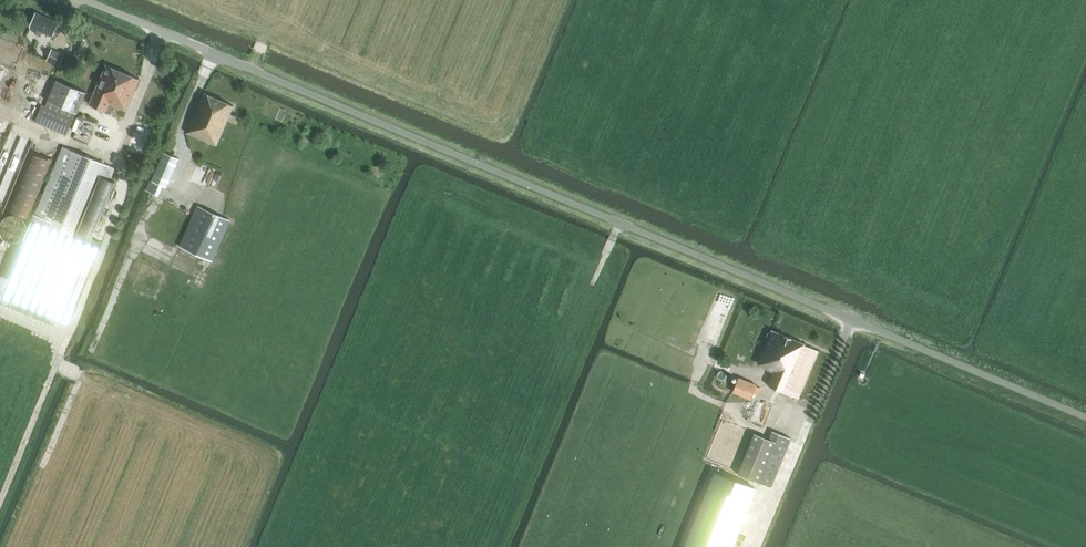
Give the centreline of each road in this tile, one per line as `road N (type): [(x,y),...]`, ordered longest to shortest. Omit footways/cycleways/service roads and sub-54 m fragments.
road 1 (unclassified): [(1085,418),(84,0)]
road 2 (track): [(114,222),(0,501)]
road 3 (track): [(758,546),(852,320)]

